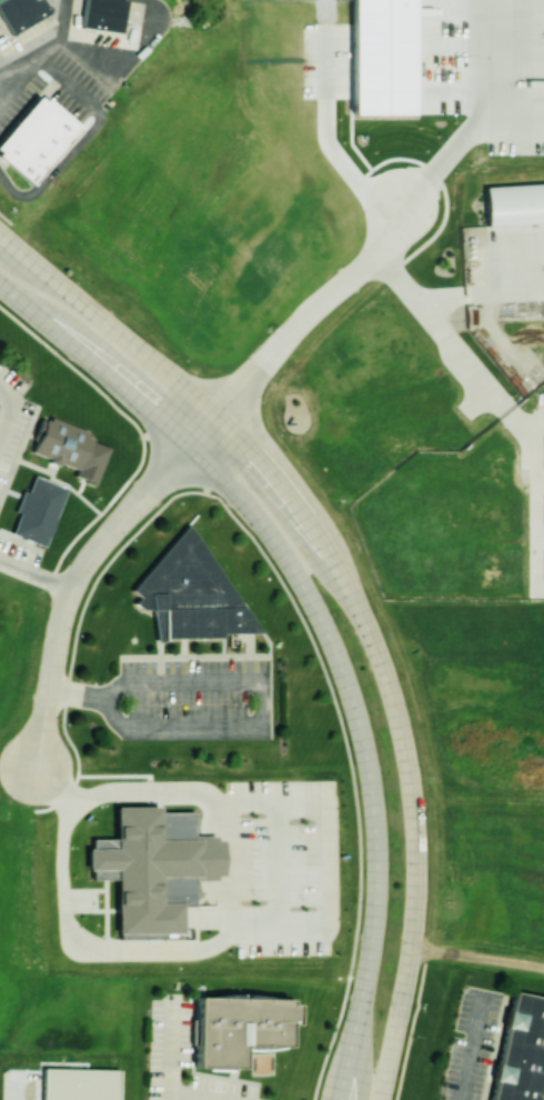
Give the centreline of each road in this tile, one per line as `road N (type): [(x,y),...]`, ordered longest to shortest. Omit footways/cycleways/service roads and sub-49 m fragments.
road 1 (secondary): [(382,1099),(411,959),(416,843),(394,702),(363,619),(278,478),(16,247)]
road 2 (secondary): [(0,286),(230,486),(314,607),(349,687),(375,812),(377,899),(357,1020)]
road 3 (residential): [(34,769),(61,626),(78,580),(218,419)]
road 4 (residential): [(218,419),(390,242),(401,204)]

